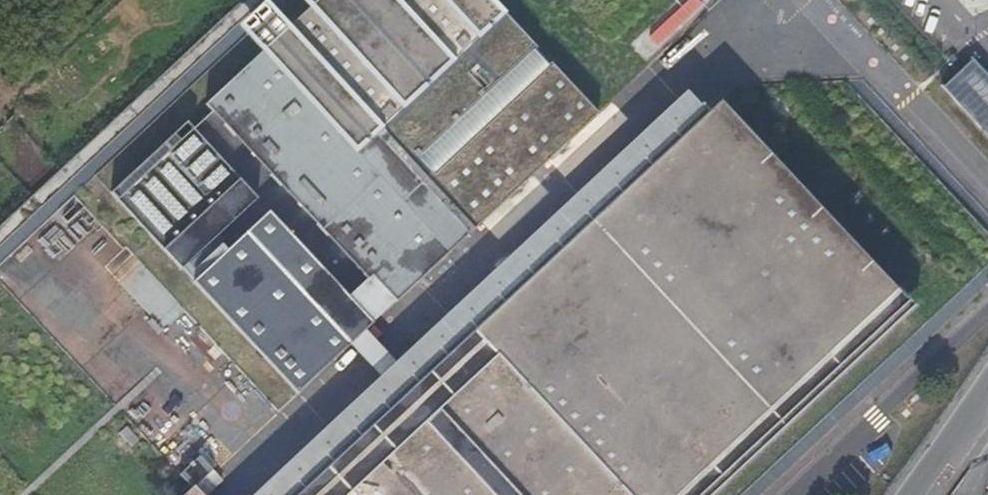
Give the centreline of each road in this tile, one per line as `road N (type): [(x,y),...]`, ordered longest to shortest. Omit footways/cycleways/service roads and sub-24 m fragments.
road 1 (unclassified): [(914,494),(987,392)]

